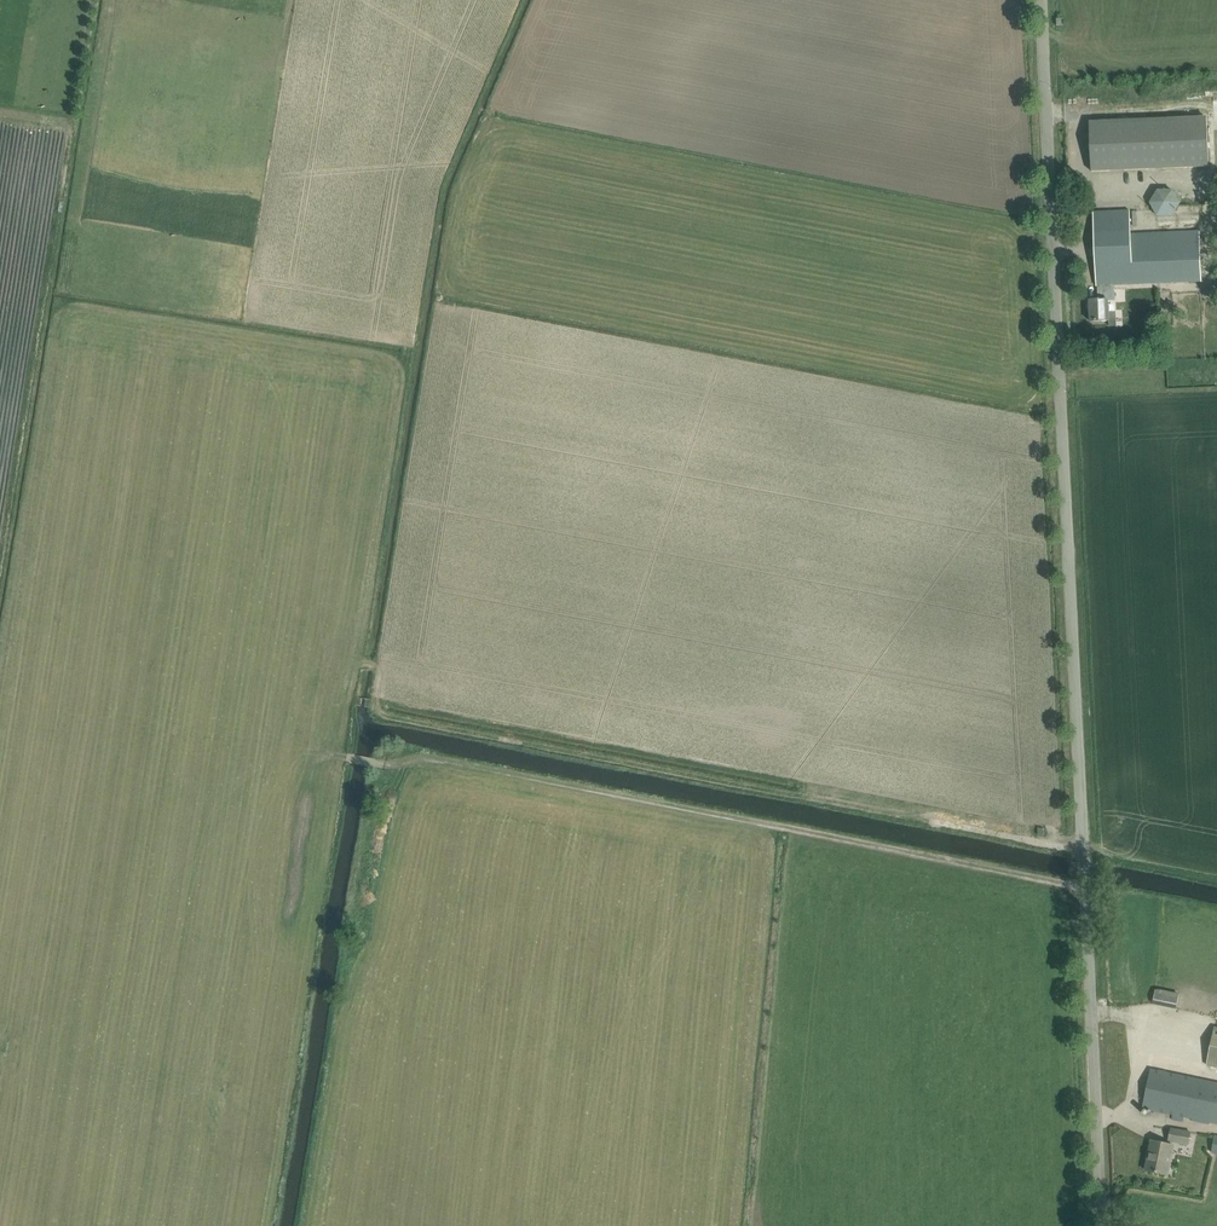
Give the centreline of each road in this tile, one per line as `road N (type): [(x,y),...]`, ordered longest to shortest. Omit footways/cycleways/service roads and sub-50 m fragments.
road 1 (unclassified): [(1103,1225),(1043,0)]

